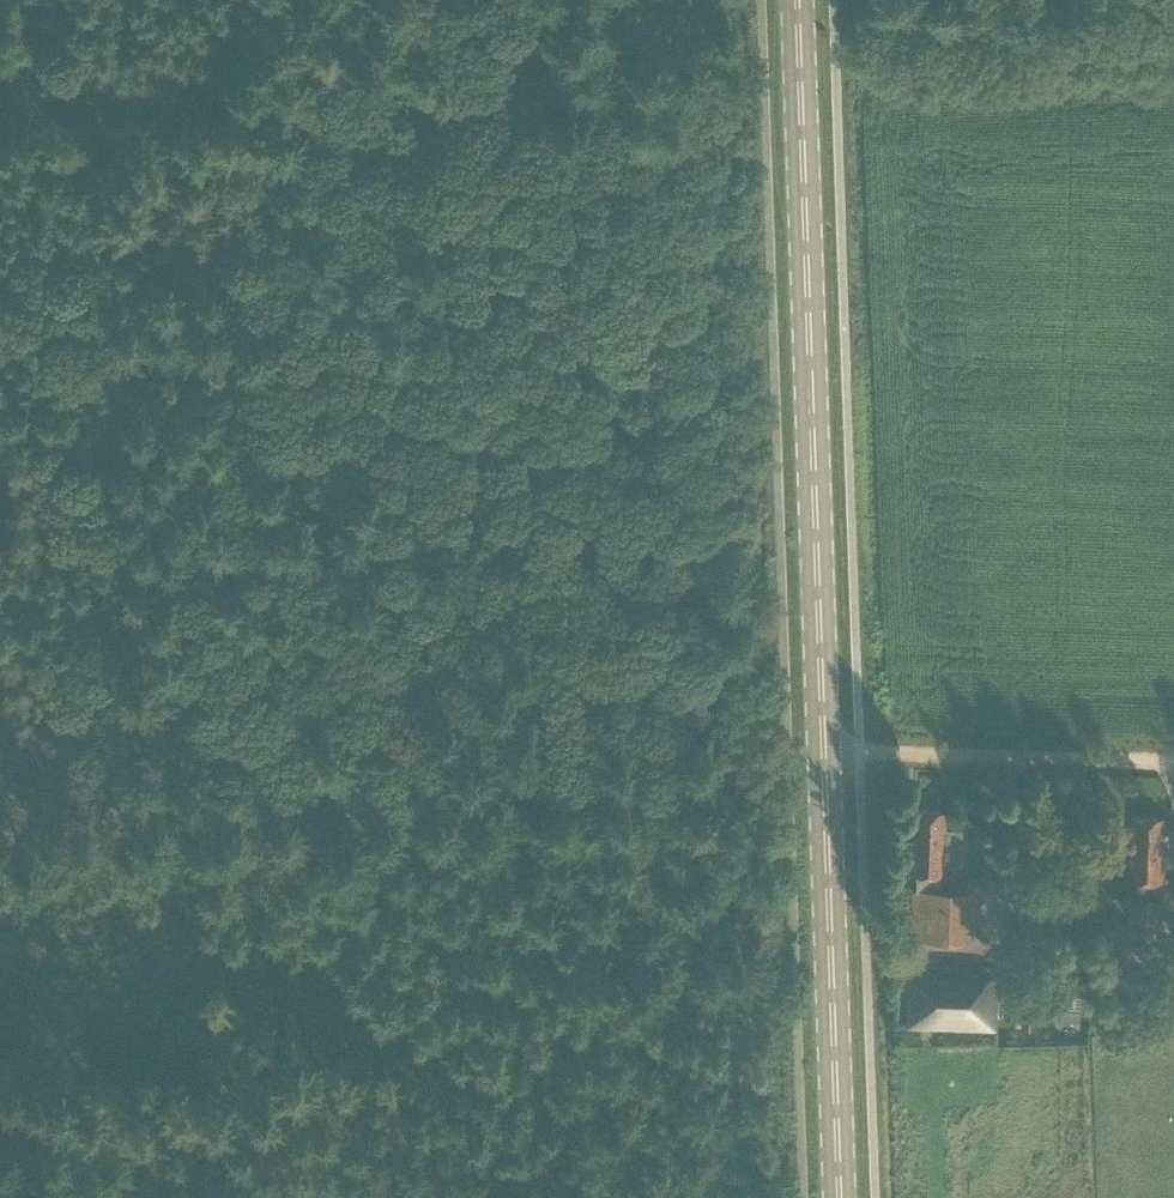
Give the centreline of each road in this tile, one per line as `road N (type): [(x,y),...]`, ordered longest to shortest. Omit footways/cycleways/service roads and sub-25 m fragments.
road 1 (primary): [(843,1197),(798,0)]

